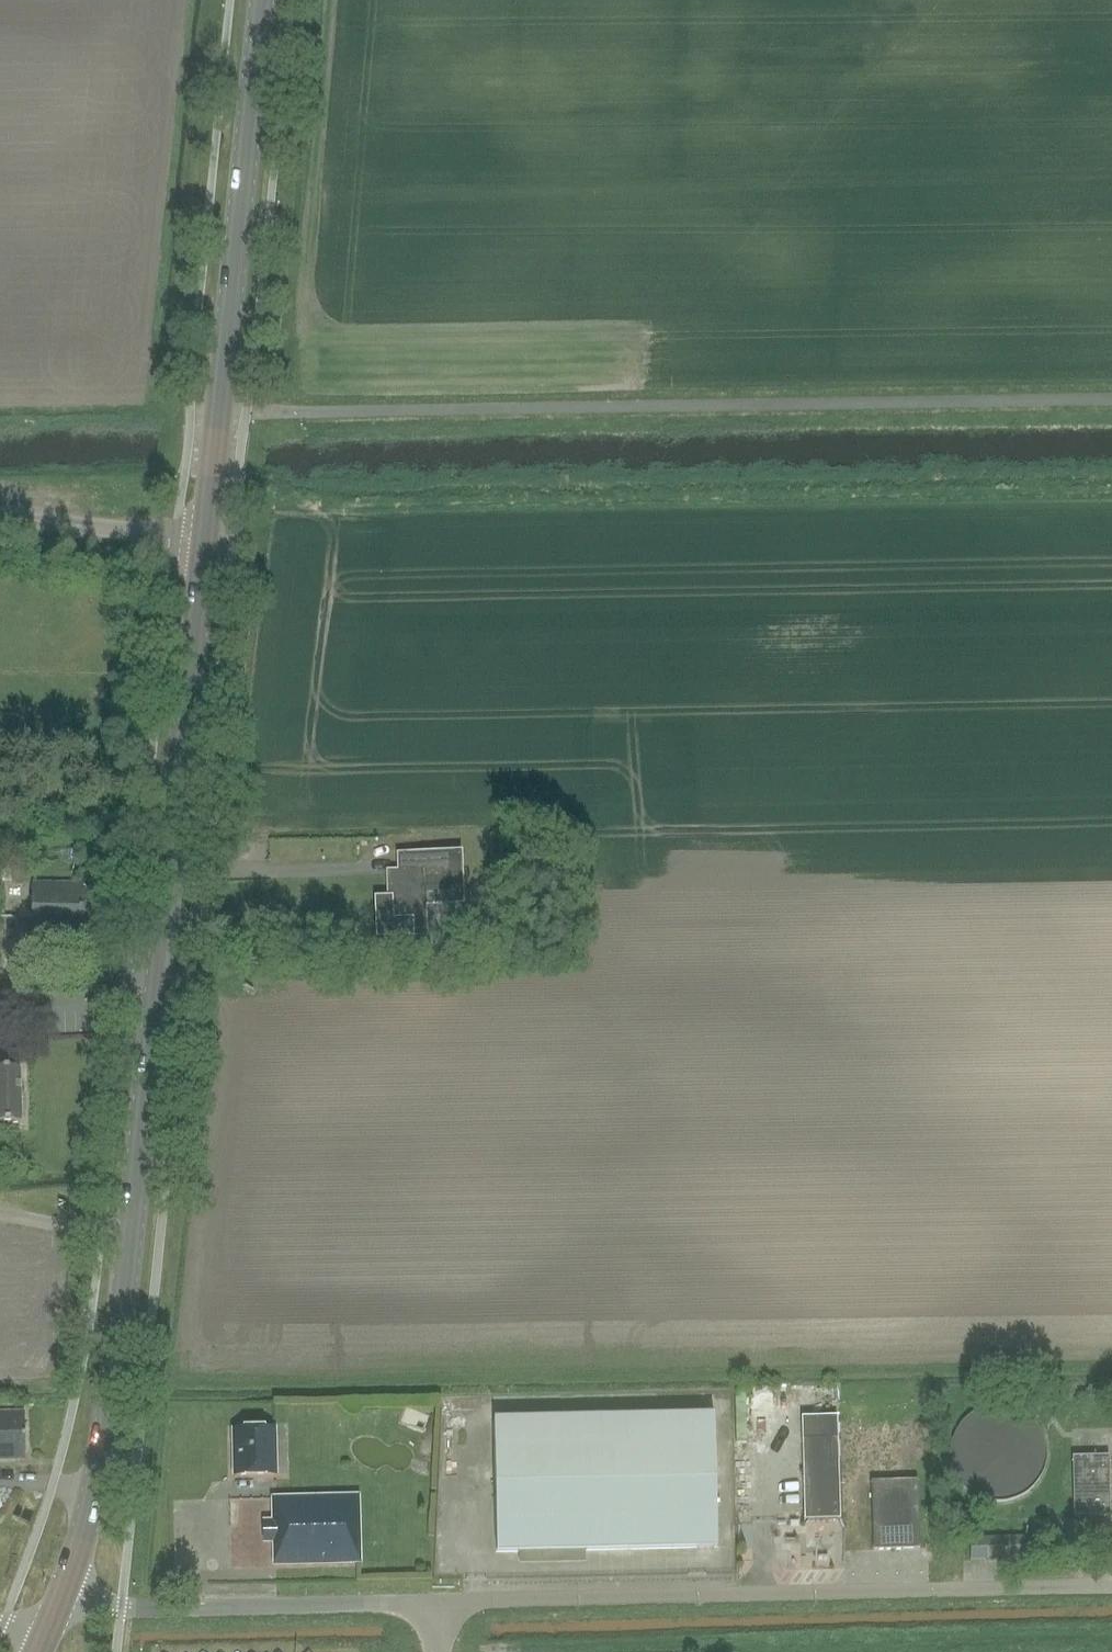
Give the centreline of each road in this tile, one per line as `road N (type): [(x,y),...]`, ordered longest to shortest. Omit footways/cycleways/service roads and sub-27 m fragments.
road 1 (secondary): [(55,1615),(85,1533),(114,1388),(205,537)]
road 2 (unclassified): [(443,1603),(1111,1587)]
road 3 (secondary): [(205,537),(261,0)]
road 4 (unclassified): [(55,1615),(443,1603)]
road 5 (unclassified): [(205,537),(0,516)]

